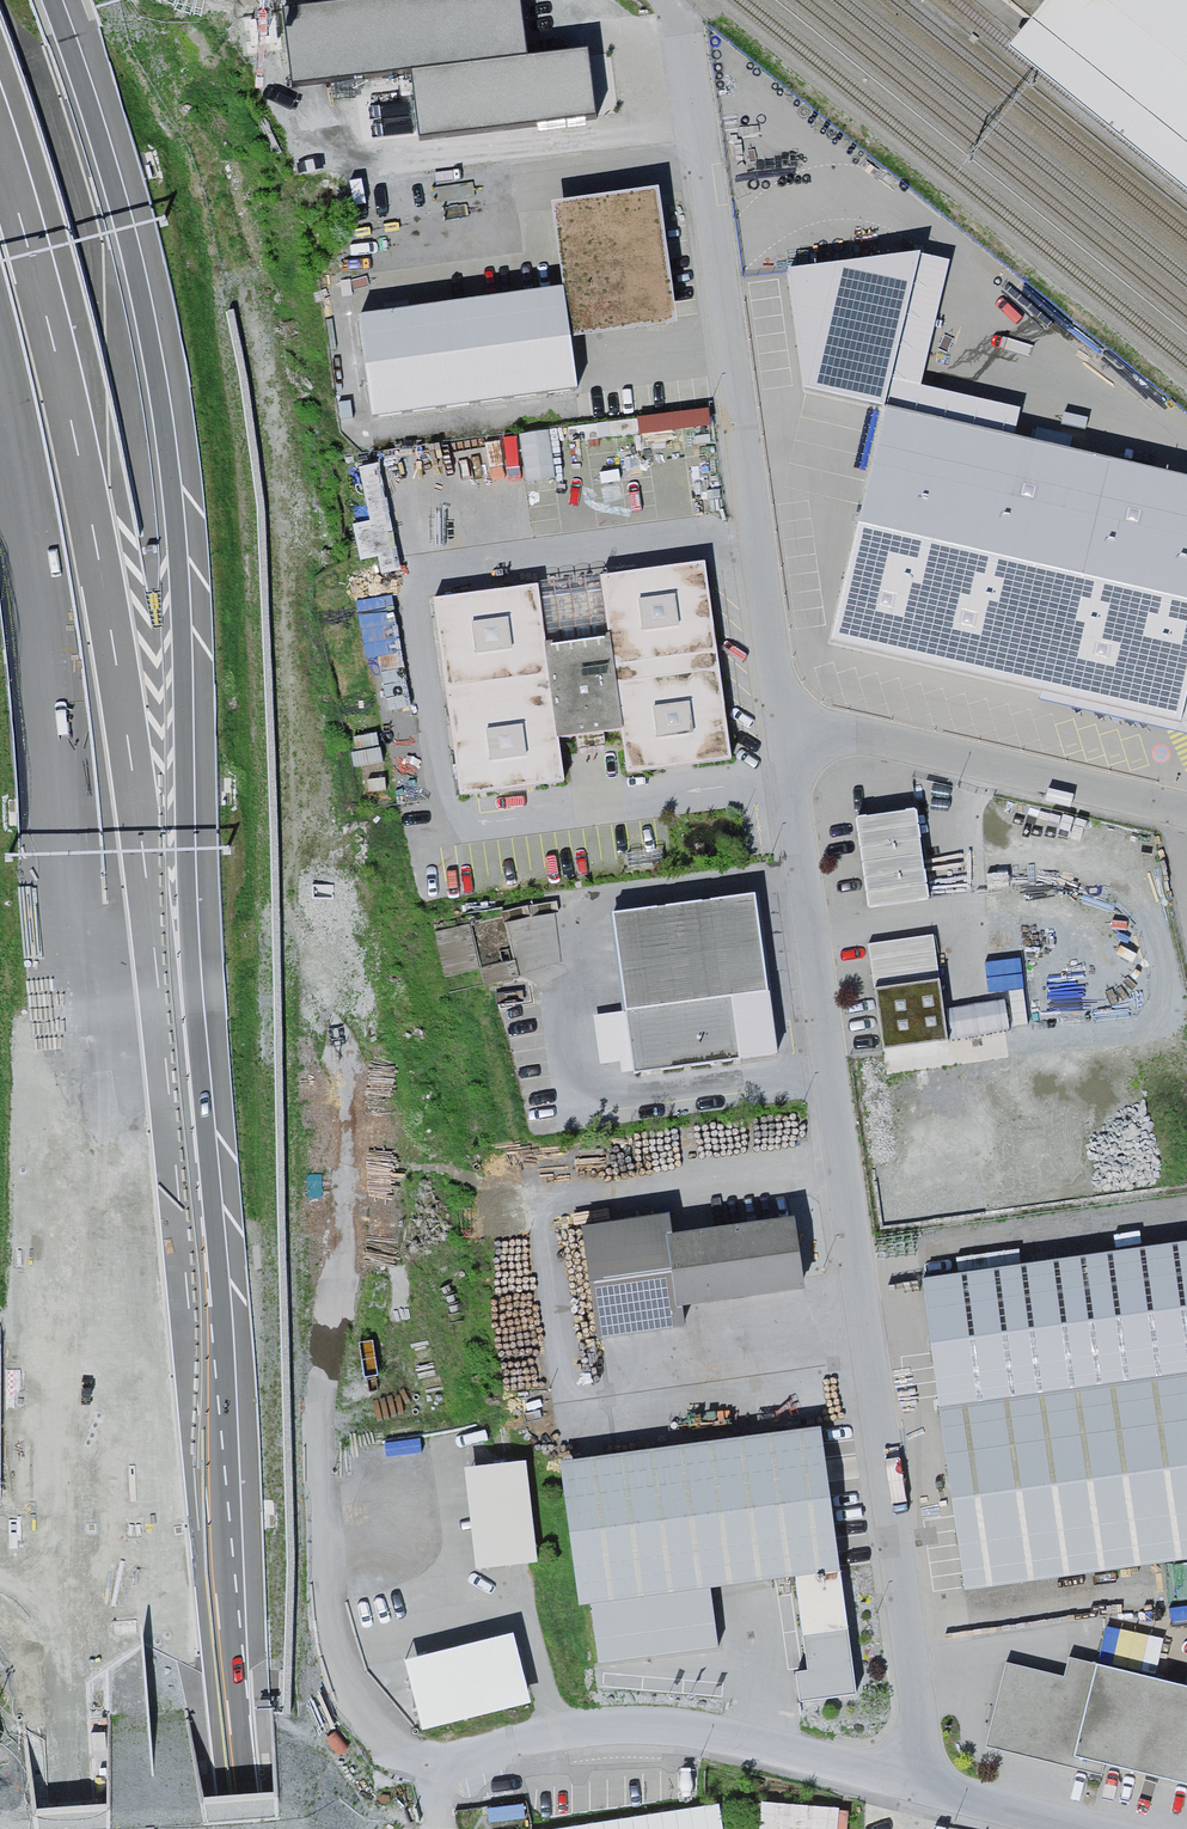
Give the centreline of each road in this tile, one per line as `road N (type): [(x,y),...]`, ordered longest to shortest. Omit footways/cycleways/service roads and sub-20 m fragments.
road 1 (motorway): [(208,1504),(219,1304),(190,949),(170,485),(138,282),(52,0)]
road 2 (motorway): [(0,368),(52,686),(70,918),(74,1828)]
road 3 (motorway): [(208,1504),(130,757),(71,421),(0,152)]
road 4 (residential): [(947,1787),(778,707)]
road 5 (residential): [(298,1347),(324,1655),(374,1733),(420,1763),(725,1746),(947,1787)]
road 6 (residential): [(778,707),(681,95)]
road 7 (residential): [(778,707),(1186,813)]
road 8 (motorway): [(241,1828),(208,1504)]
road 9 (residential): [(947,1787),(1098,1828)]

